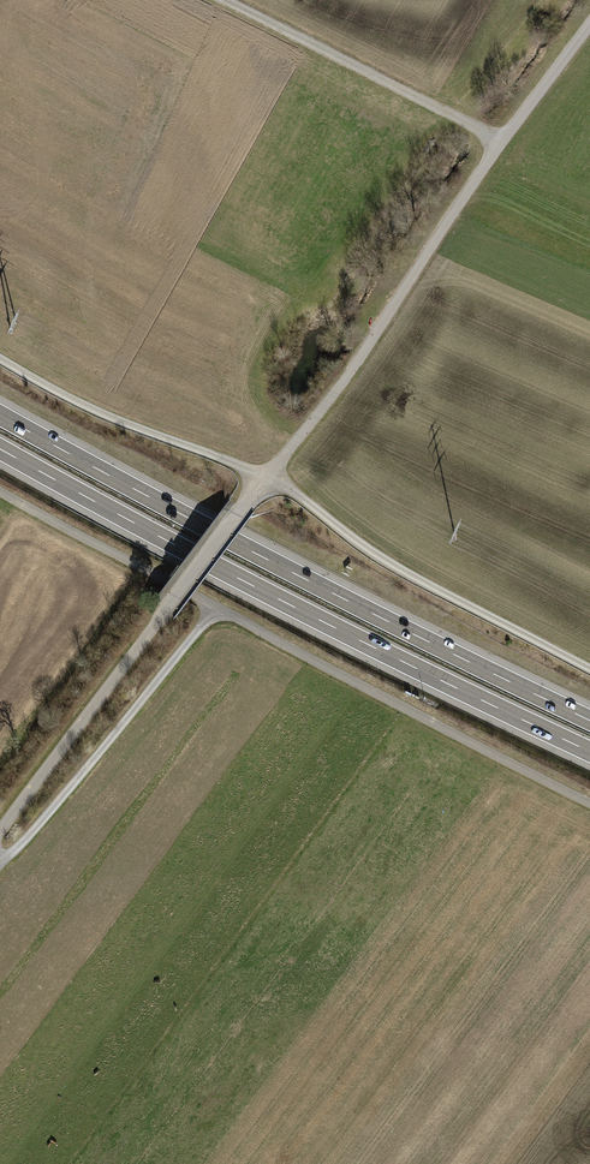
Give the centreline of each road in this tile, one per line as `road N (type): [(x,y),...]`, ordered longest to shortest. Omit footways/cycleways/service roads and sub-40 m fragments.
road 1 (motorway): [(589,718),(386,621),(0,412)]
road 2 (motorway): [(0,450),(371,649),(589,753)]
road 3 (track): [(263,479),(346,377),(501,139),(589,23)]
road 4 (unclassified): [(0,828),(263,479)]
road 5 (track): [(218,607),(589,803)]
road 6 (track): [(263,479),(390,563),(589,669)]
road 7 (track): [(218,607),(0,862)]
road 8 (track): [(501,139),(214,0)]
road 9 (track): [(0,358),(93,409),(263,479)]
road 10 (track): [(0,489),(218,607)]

